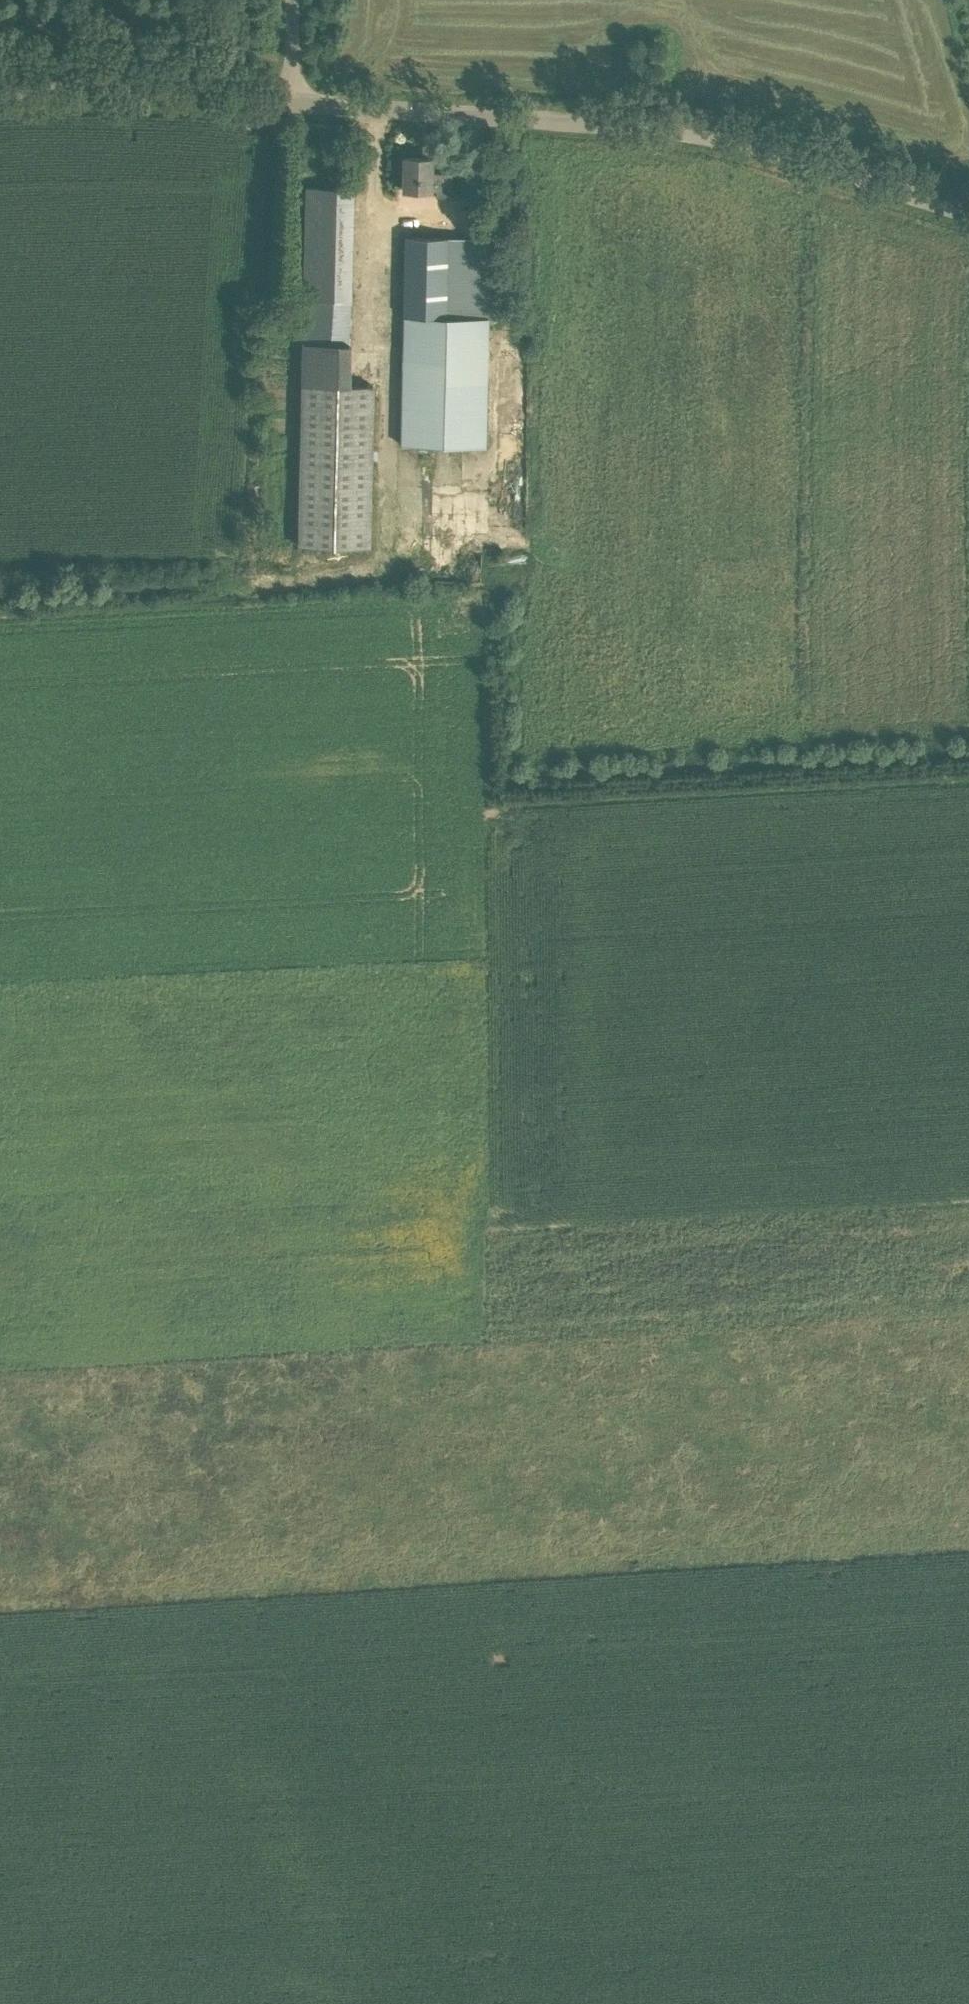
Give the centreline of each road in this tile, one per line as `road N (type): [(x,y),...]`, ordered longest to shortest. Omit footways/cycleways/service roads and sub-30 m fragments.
road 1 (unclassified): [(968,214),(731,141),(588,122),(293,104)]
road 2 (unclassified): [(293,104),(0,110)]

